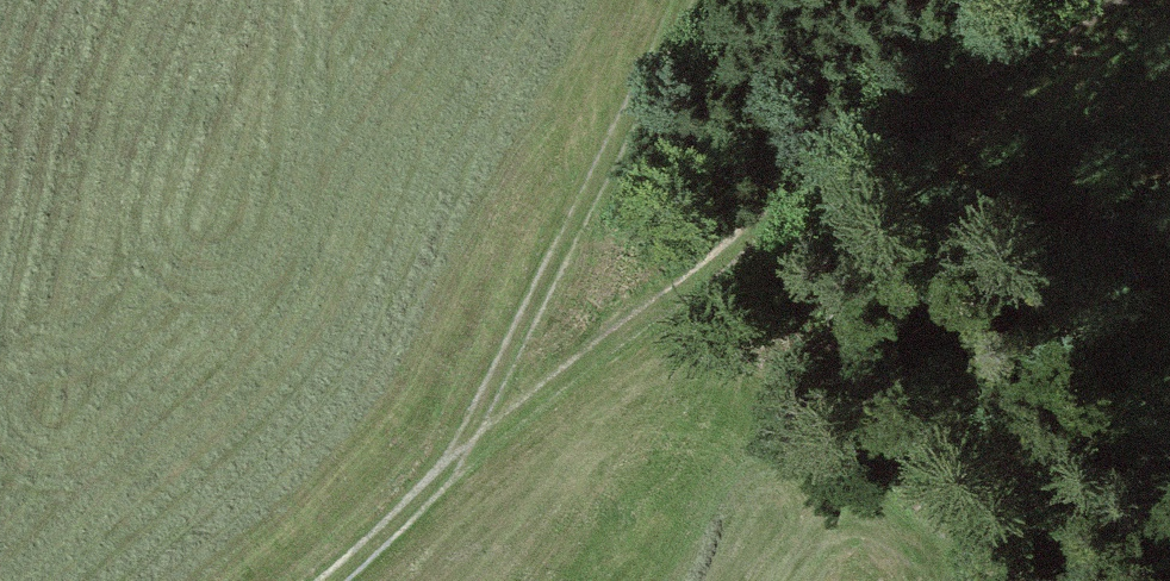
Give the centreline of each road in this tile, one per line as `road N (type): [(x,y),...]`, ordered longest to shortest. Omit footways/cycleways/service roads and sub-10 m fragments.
road 1 (track): [(325,580),(663,294),(929,89),(1090,0)]
road 2 (track): [(443,481),(690,0)]

